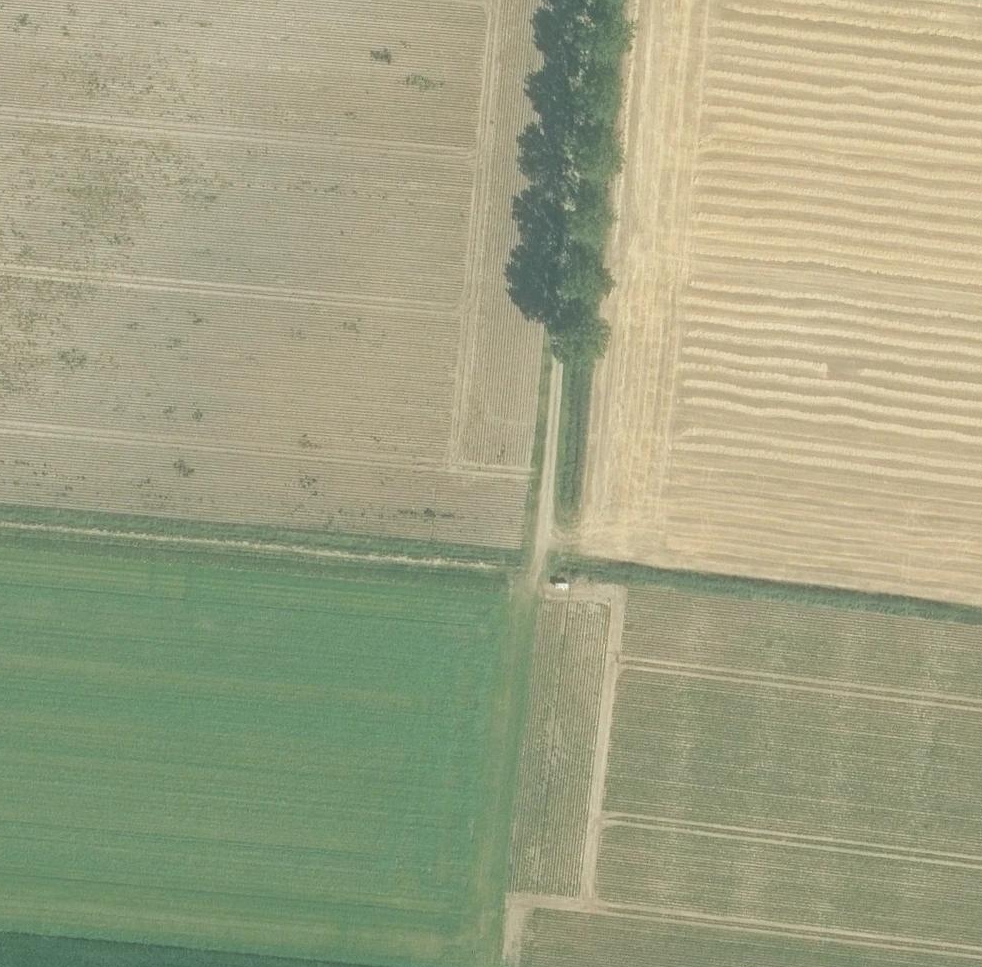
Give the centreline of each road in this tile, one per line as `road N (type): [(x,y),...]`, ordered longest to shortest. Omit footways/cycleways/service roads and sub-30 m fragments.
road 1 (track): [(542,561),(591,0)]

